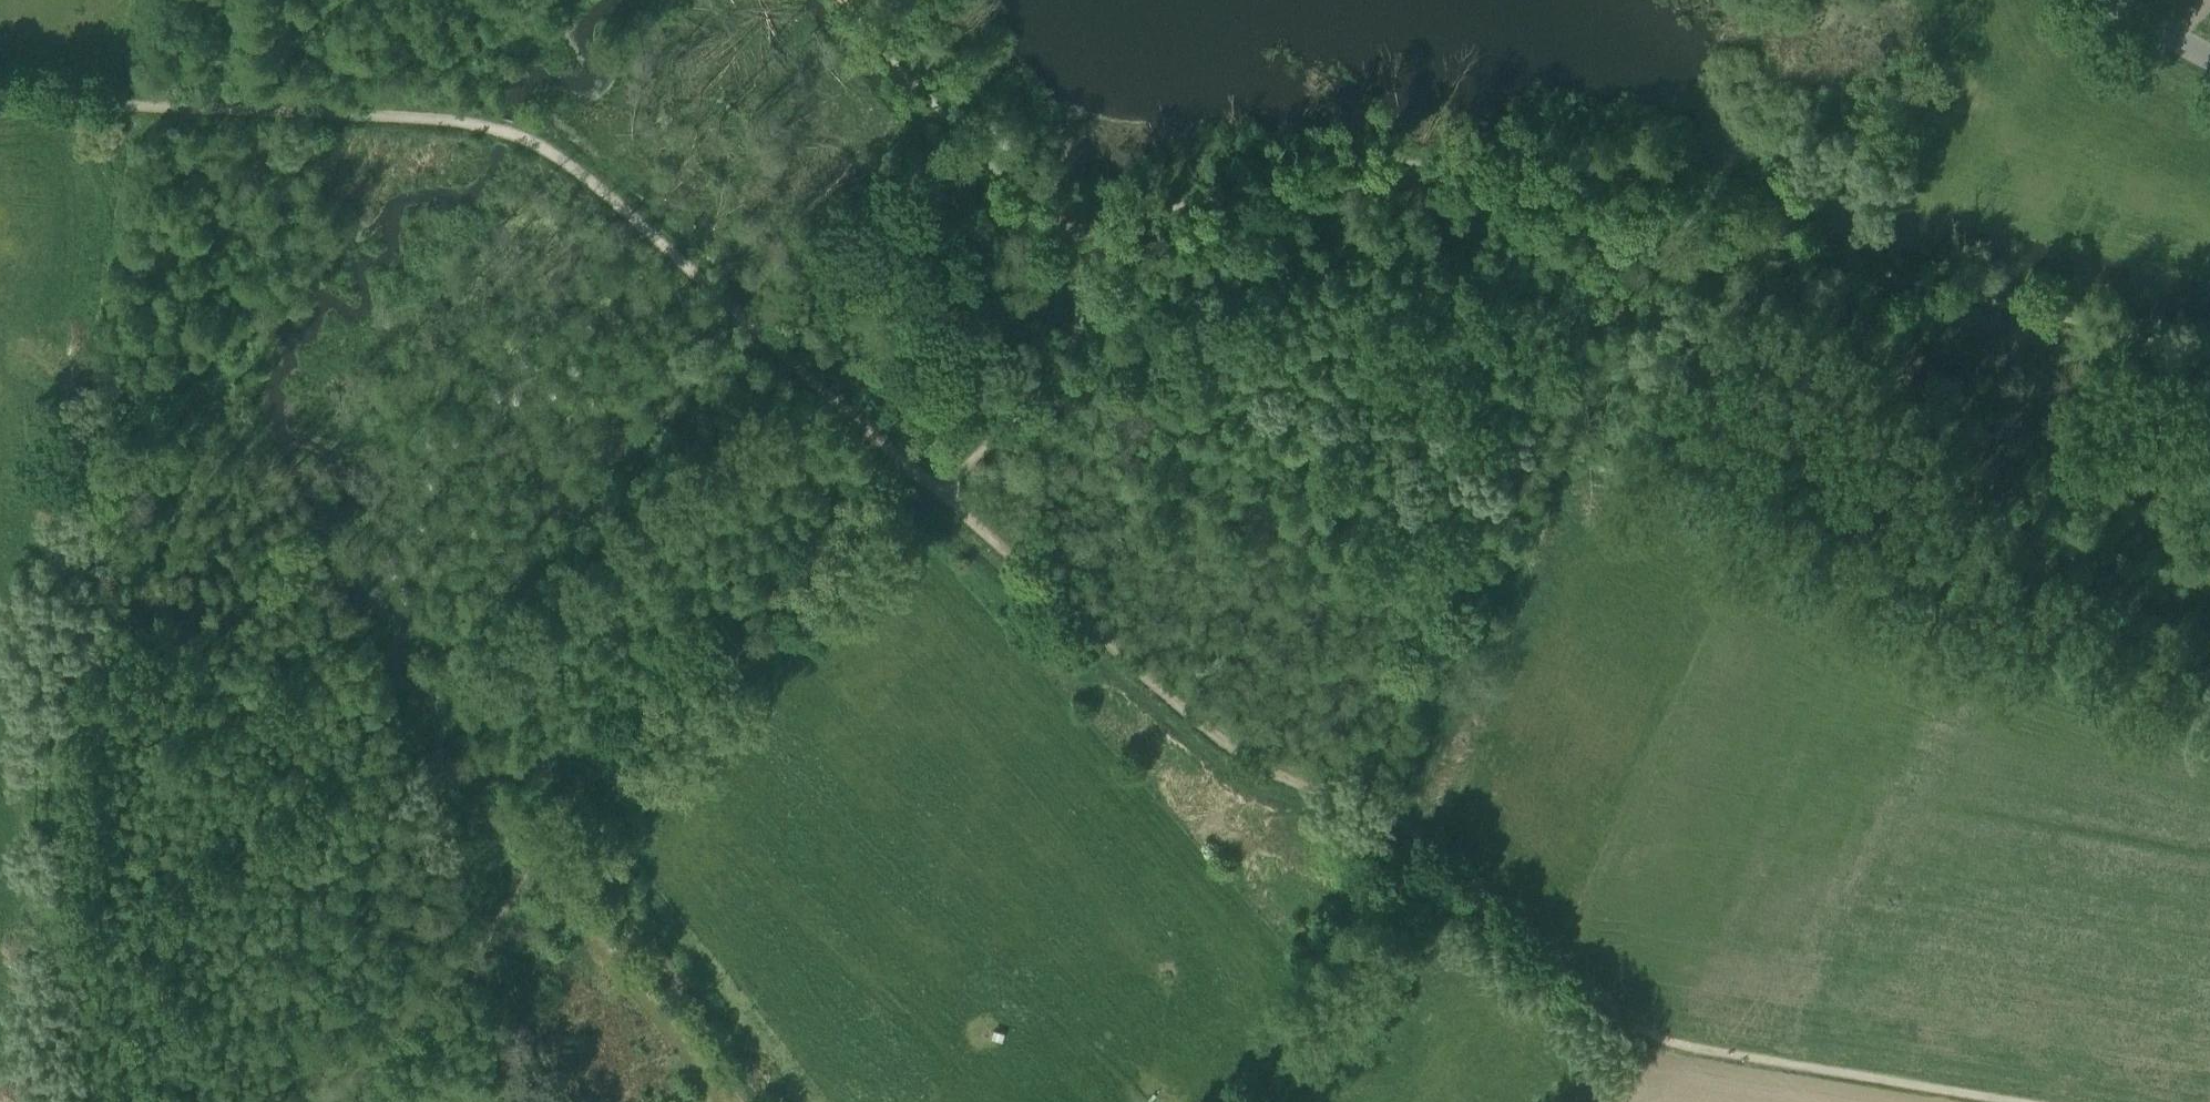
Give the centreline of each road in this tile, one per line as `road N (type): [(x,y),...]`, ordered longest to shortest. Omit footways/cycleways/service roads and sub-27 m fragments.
road 1 (track): [(1361,809),(1247,765),(567,162),(470,121),(0,98)]
road 2 (track): [(1994,1101),(1635,1034),(1394,819),(1361,809)]

